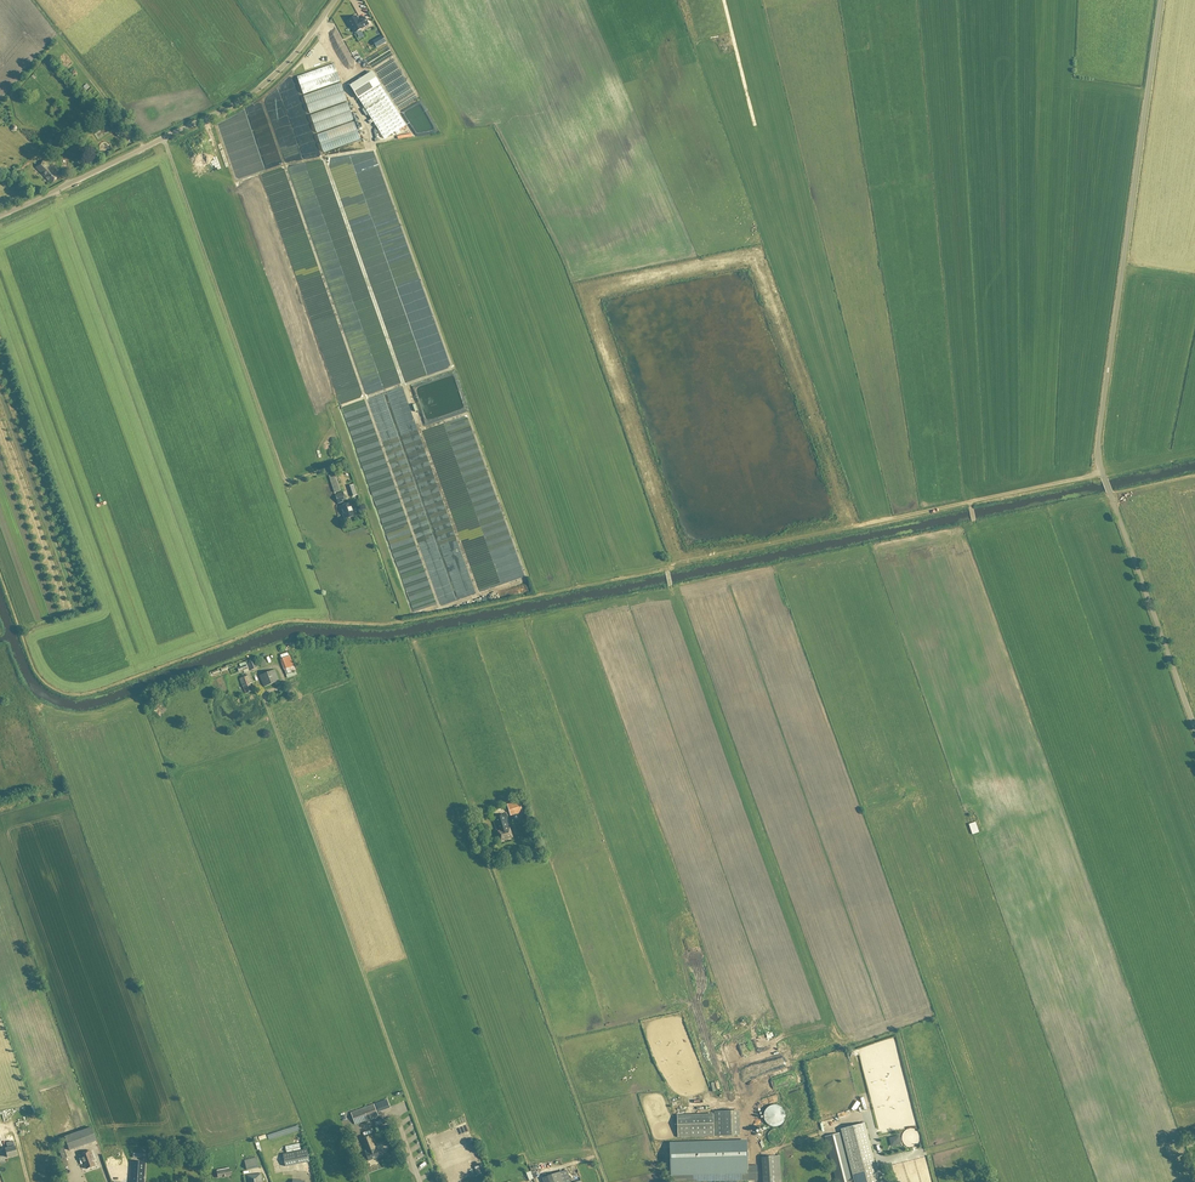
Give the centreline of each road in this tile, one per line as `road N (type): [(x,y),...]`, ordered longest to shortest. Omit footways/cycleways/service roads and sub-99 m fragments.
road 1 (unclassified): [(1194,724),(1098,453),(1160,0)]
road 2 (unclassified): [(0,216),(243,100),(294,56),(335,0)]

